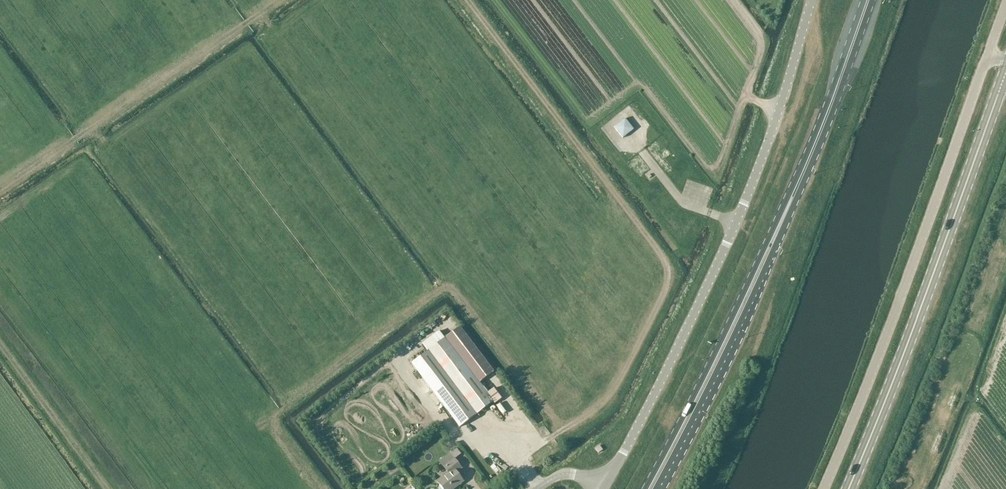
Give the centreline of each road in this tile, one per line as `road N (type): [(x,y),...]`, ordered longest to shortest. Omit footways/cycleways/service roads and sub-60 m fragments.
road 1 (unclassified): [(811,0),(736,223),(606,484)]
road 2 (unclassified): [(824,488),(987,57)]
road 3 (primary): [(848,488),(1005,73)]
road 4 (primary): [(777,230),(644,488)]
road 5 (primary): [(655,488),(758,284),(777,230)]
road 6 (primary): [(777,230),(868,0)]

